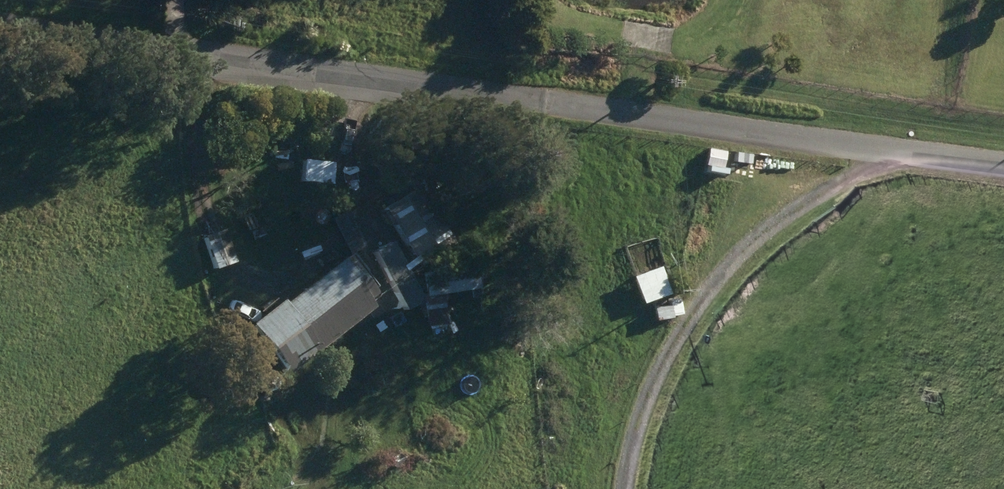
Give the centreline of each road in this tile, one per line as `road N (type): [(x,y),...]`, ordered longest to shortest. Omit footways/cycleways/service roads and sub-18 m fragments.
road 1 (residential): [(1003,151),(0,17)]
road 2 (track): [(365,66),(354,189),(341,242),(298,274),(253,279),(222,260),(205,228),(191,160),(183,0)]
road 3 (track): [(923,140),(806,201),(685,312),(627,453),(625,488)]

